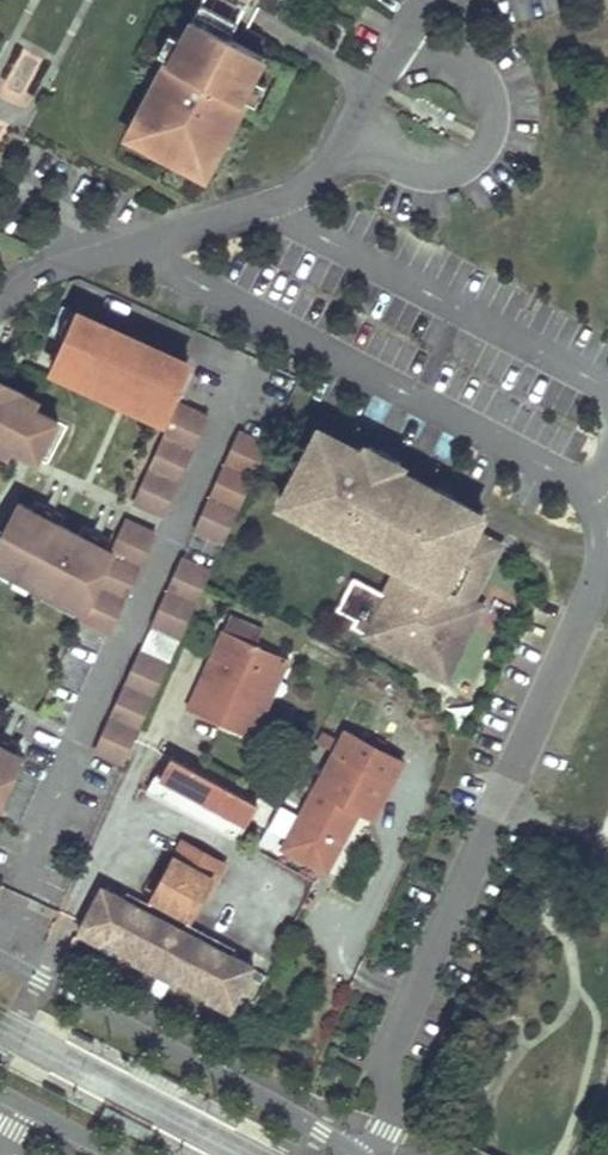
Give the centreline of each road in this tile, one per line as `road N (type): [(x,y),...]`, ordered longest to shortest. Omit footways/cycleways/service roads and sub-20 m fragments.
road 1 (residential): [(0,309),(49,274),(276,204),(308,185),(354,135),(429,0)]
road 2 (residential): [(355,1154),(321,1129),(0,959)]
road 3 (residential): [(0,1090),(127,1154)]

